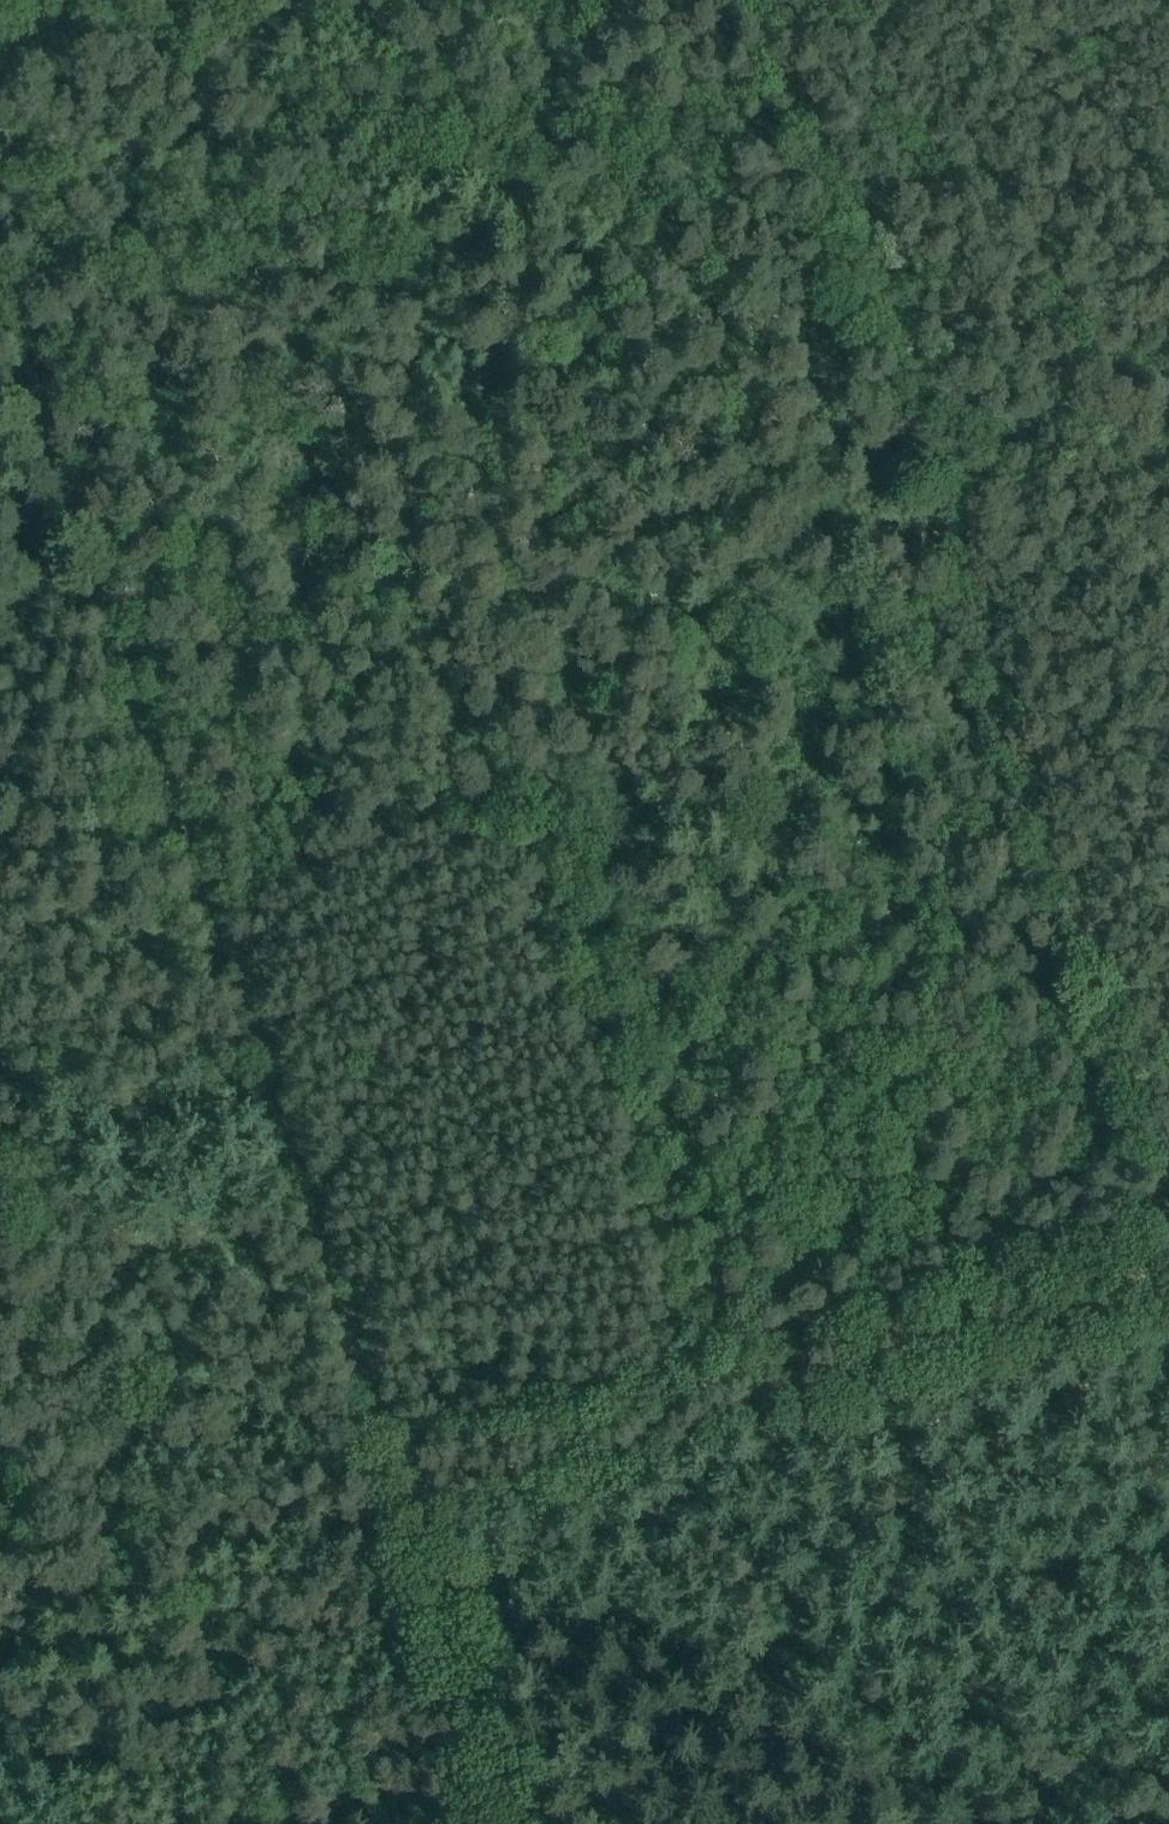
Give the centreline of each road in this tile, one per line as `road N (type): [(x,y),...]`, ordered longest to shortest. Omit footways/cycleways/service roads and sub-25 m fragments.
road 1 (track): [(523,1823),(273,1088)]
road 2 (track): [(241,1012),(0,305)]

